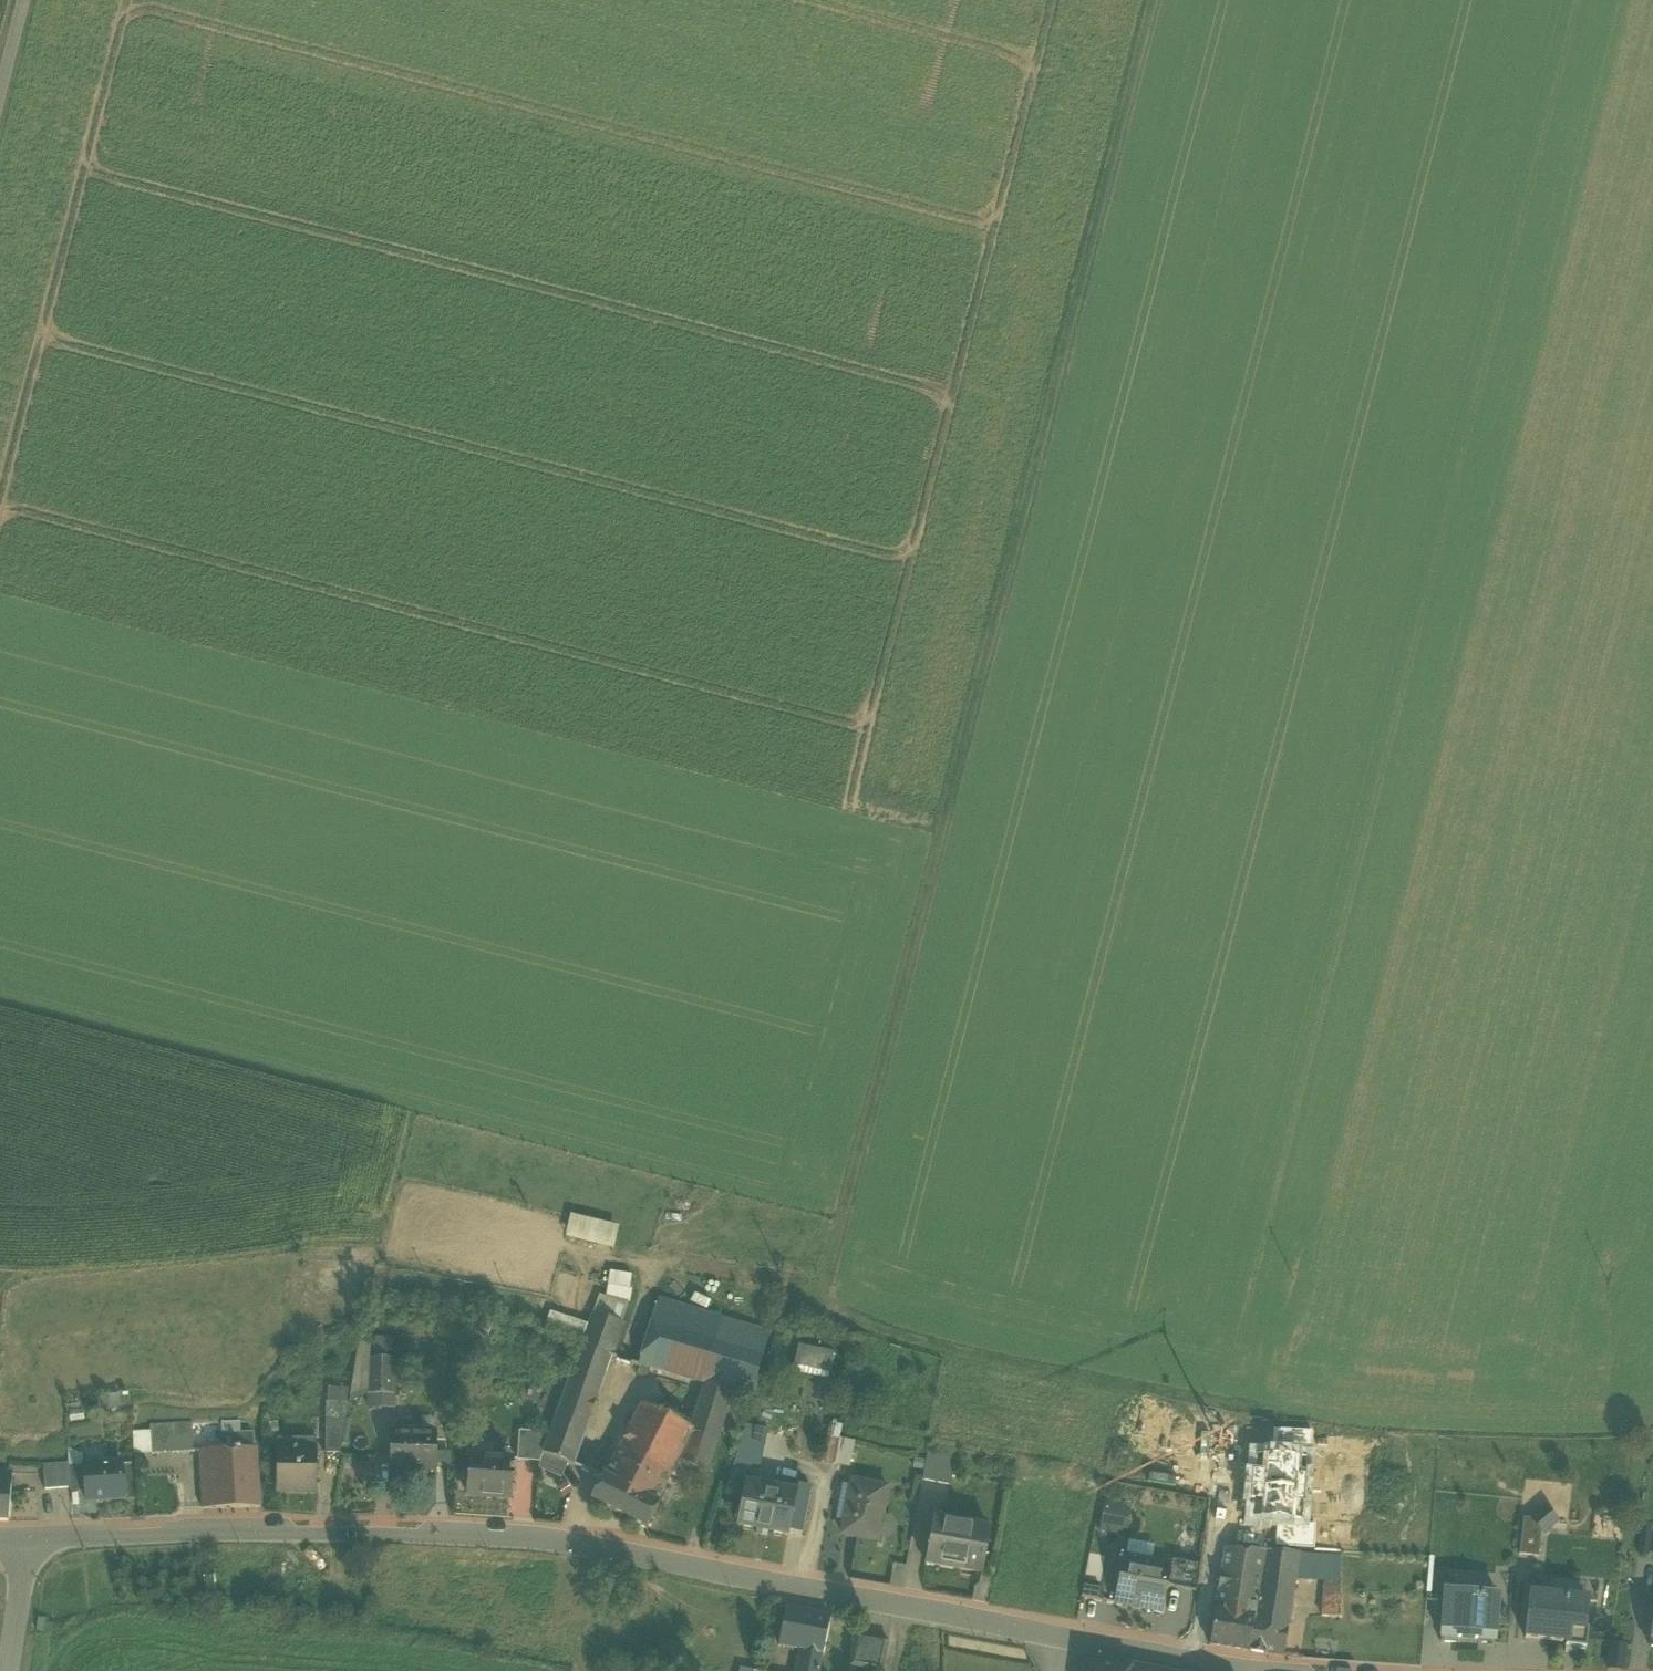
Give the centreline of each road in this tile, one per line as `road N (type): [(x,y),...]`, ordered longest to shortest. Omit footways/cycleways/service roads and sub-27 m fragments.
road 1 (track): [(1195,1663),(1230,1416),(1042,1378),(843,1322),(826,1285),(1153,0)]
road 2 (unclassified): [(30,1537),(249,1531),(522,1538),(1249,1670)]
road 3 (unclassified): [(9,1670),(30,1537)]

